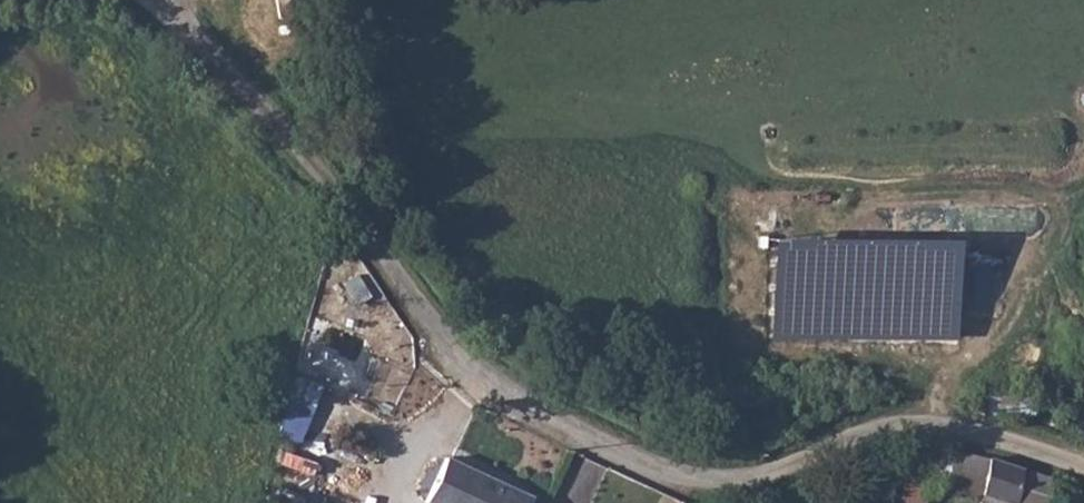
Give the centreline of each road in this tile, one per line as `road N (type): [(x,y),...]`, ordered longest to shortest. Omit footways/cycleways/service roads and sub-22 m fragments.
road 1 (unclassified): [(1083,467),(971,431),(915,424),(860,432),(751,481),(656,478),(516,412),(169,0)]

